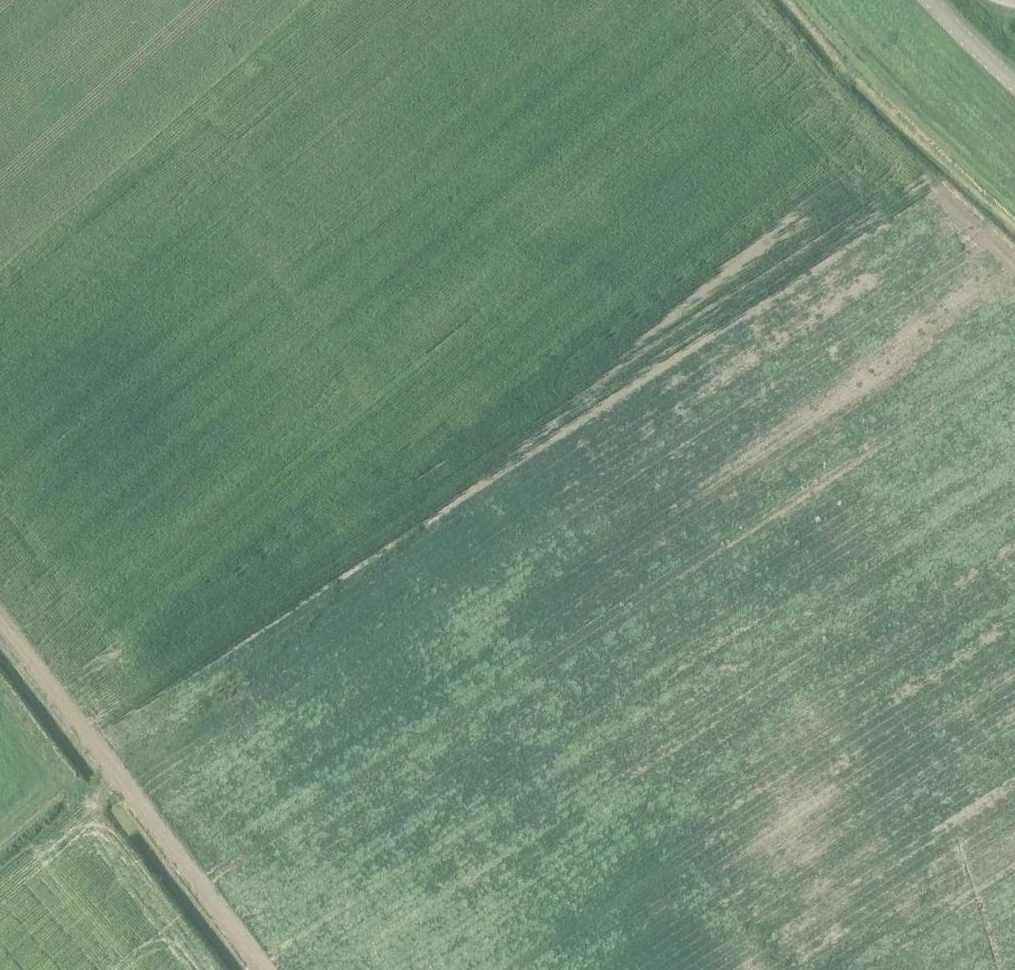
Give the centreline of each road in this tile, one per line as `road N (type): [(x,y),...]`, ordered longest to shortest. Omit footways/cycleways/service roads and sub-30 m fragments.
road 1 (tertiary): [(1014,86),(929,0)]

